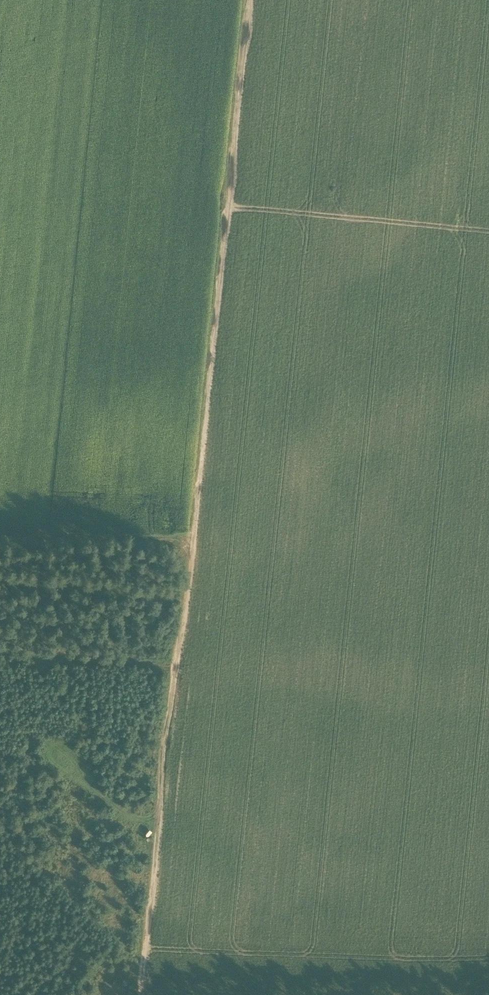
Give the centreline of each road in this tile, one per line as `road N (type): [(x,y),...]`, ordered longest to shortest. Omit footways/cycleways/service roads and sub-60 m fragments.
road 1 (track): [(141,994),(191,541)]

